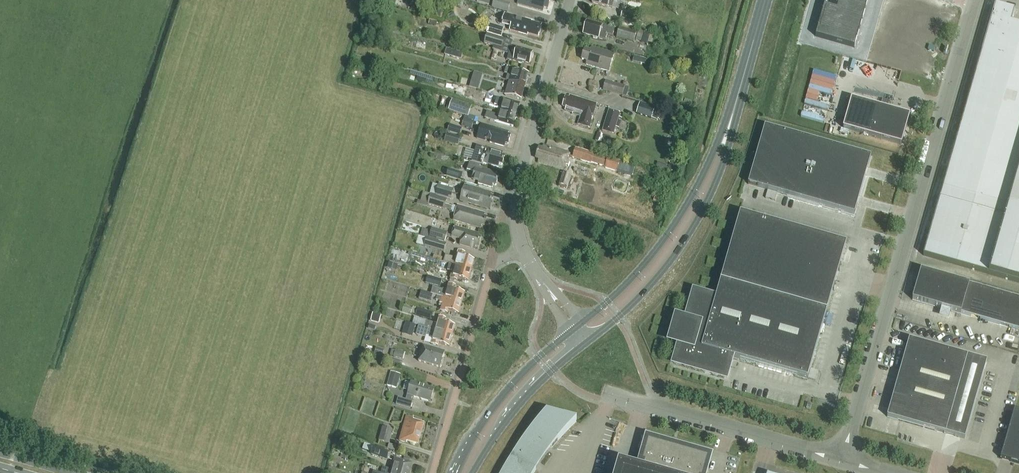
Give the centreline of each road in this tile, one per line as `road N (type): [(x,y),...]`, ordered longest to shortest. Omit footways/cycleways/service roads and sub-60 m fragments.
road 1 (unclassified): [(841,457),(972,0)]
road 2 (primary): [(584,343),(632,304),(686,238),(719,174),(737,93)]
road 3 (primary): [(737,93),(664,237),(574,328)]
road 4 (unclassified): [(523,246),(516,190),(569,0)]
road 5 (unclassified): [(431,472),(489,266),(523,246)]
road 6 (unclassified): [(841,457),(613,396)]
road 7 (primary): [(574,328),(502,395),(452,472)]
road 8 (primary): [(472,472),(526,394),(584,343)]

